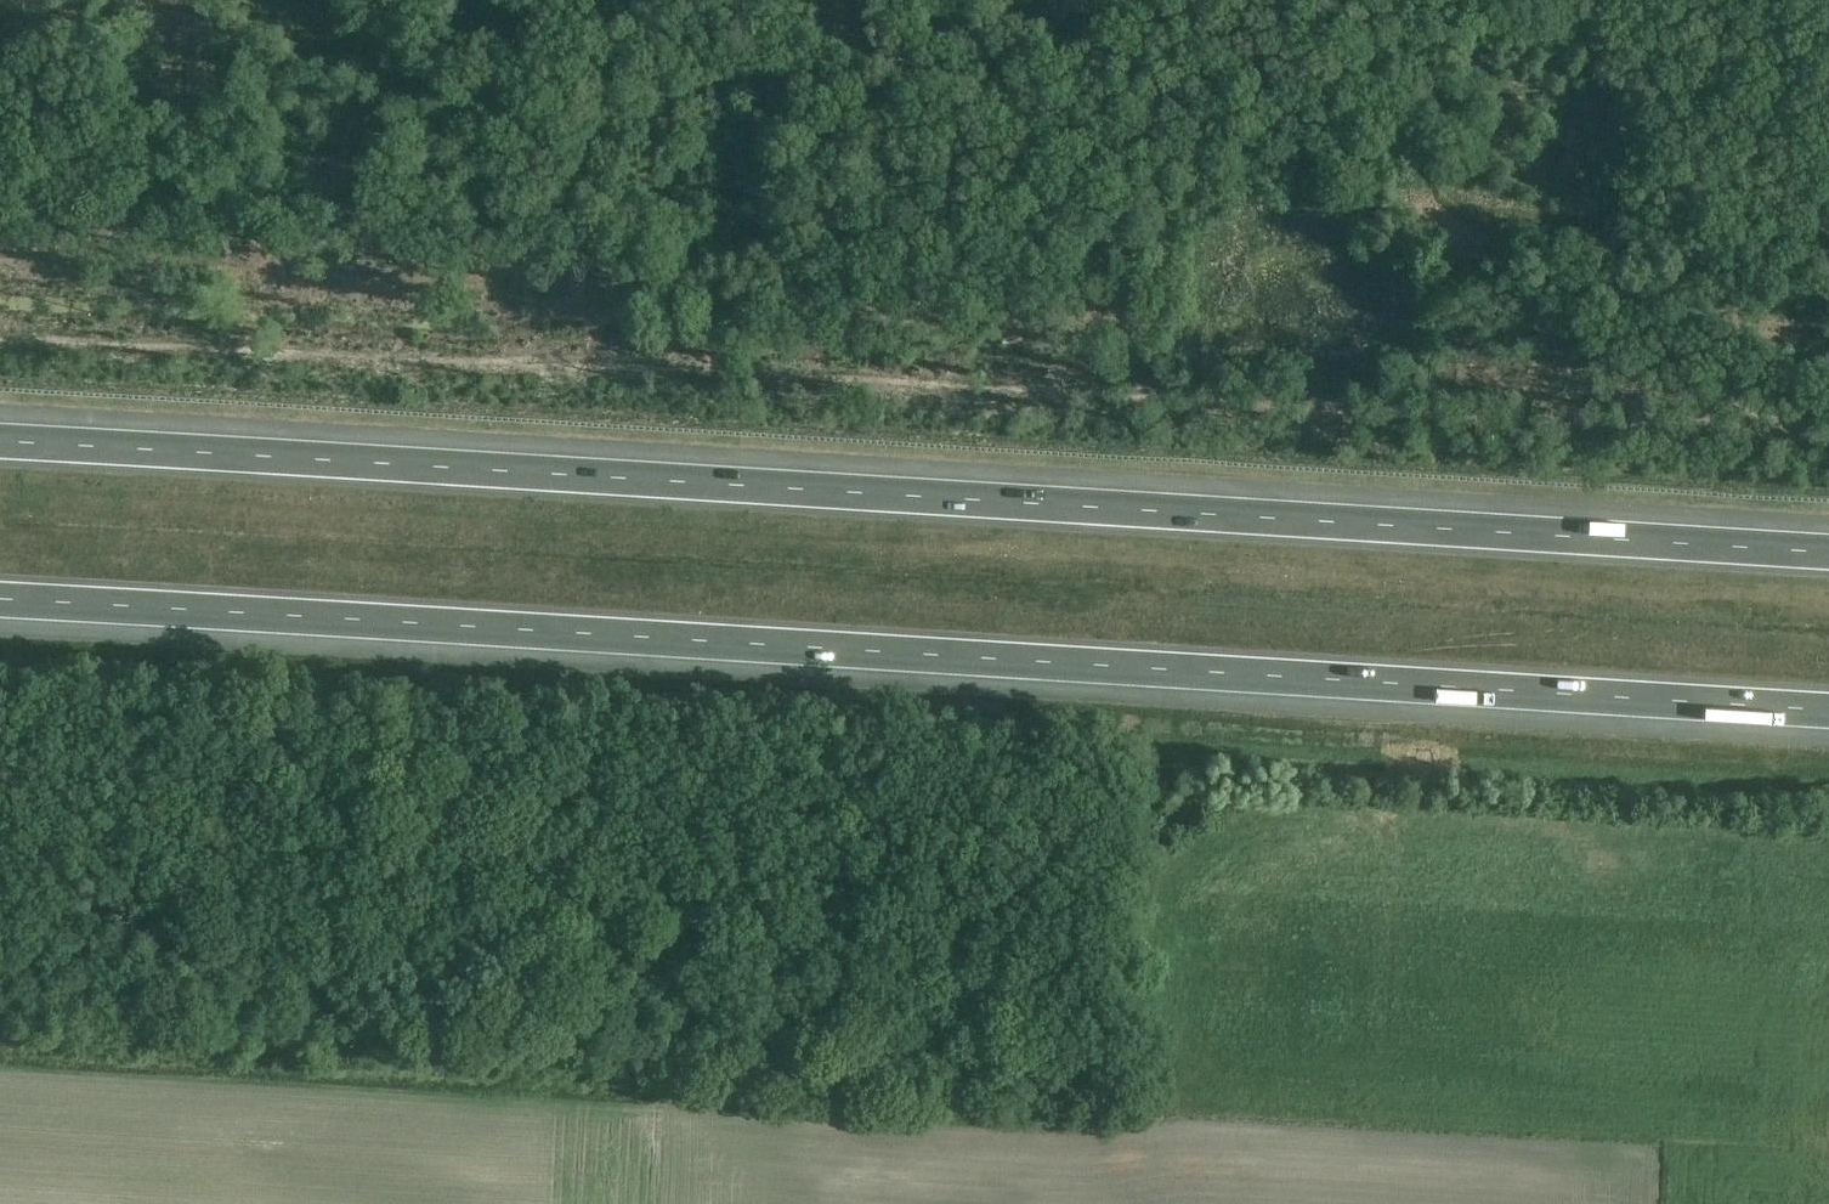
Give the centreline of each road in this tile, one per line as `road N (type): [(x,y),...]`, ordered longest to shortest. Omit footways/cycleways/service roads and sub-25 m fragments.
road 1 (motorway): [(0,598),(1828,707)]
road 2 (motorway): [(1828,550),(0,442)]

